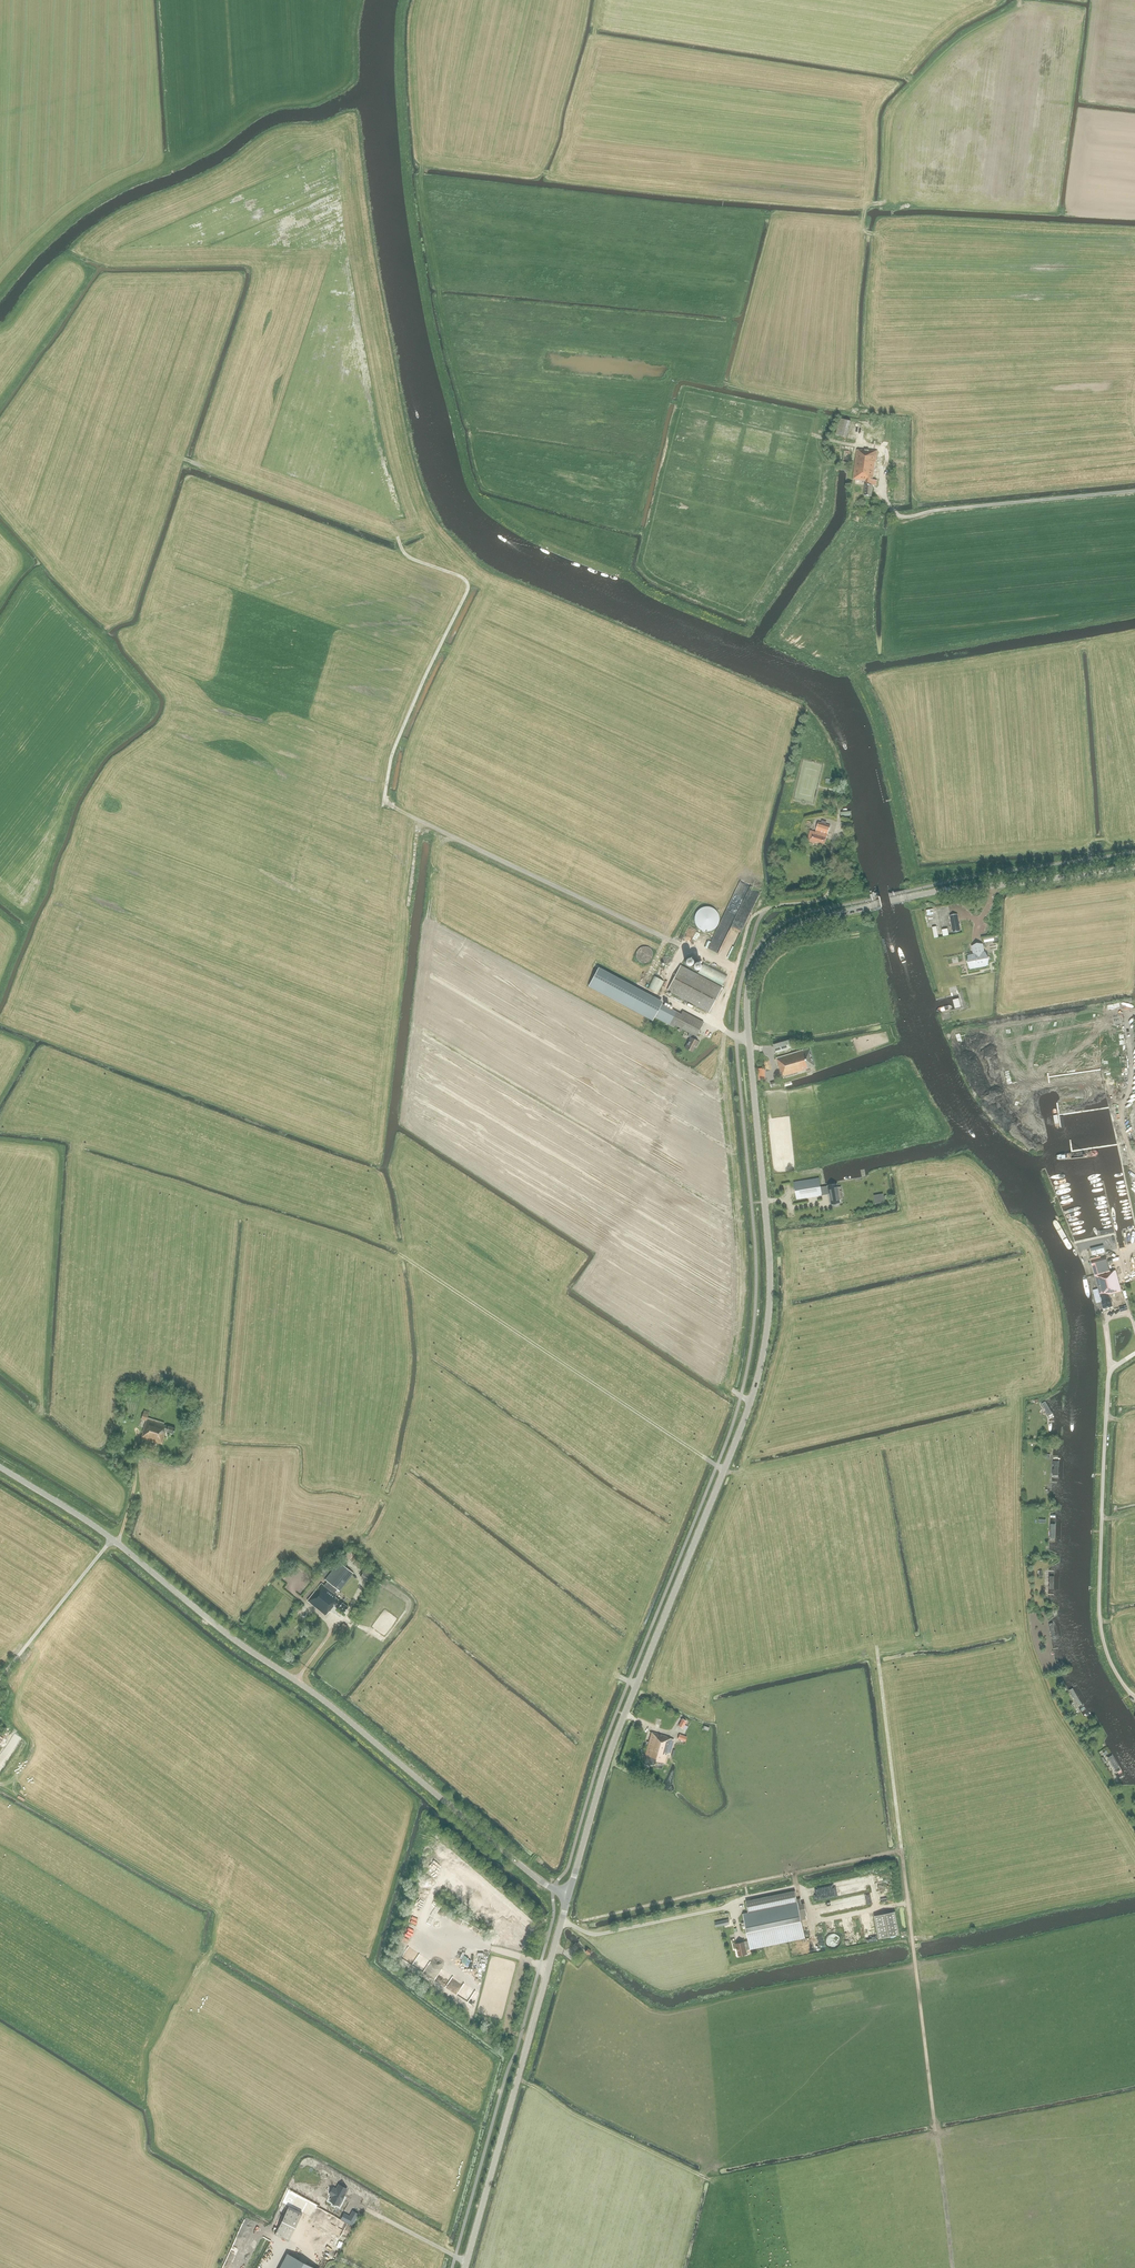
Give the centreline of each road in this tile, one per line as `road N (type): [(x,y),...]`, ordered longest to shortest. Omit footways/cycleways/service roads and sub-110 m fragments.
road 1 (secondary): [(569,1894),(613,1746),(739,1435),(764,1351),(770,1263),(747,1008),(756,966),(779,937),(816,919),(938,891),(1134,866)]
road 2 (tertiary): [(569,1894),(540,1881),(328,1704),(112,1539),(0,1467)]
road 3 (track): [(686,947),(384,801),(395,747),(468,586),(407,556),(398,538)]
road 4 (track): [(877,1646),(936,2131)]
road 5 (track): [(399,1254),(724,1470),(744,1471)]
road 6 (secondary): [(465,2267),(569,1894)]
road 7 (unclassified): [(1134,1696),(1107,1654),(1099,1595),(1109,1374),(1134,1353)]
road 8 (track): [(573,1926),(902,1850)]
road 9 (track): [(709,2180),(518,2080)]
road 10 (track): [(732,1907),(797,1887),(811,1922),(908,1903)]
road 11 (track): [(953,2267),(936,2131)]

